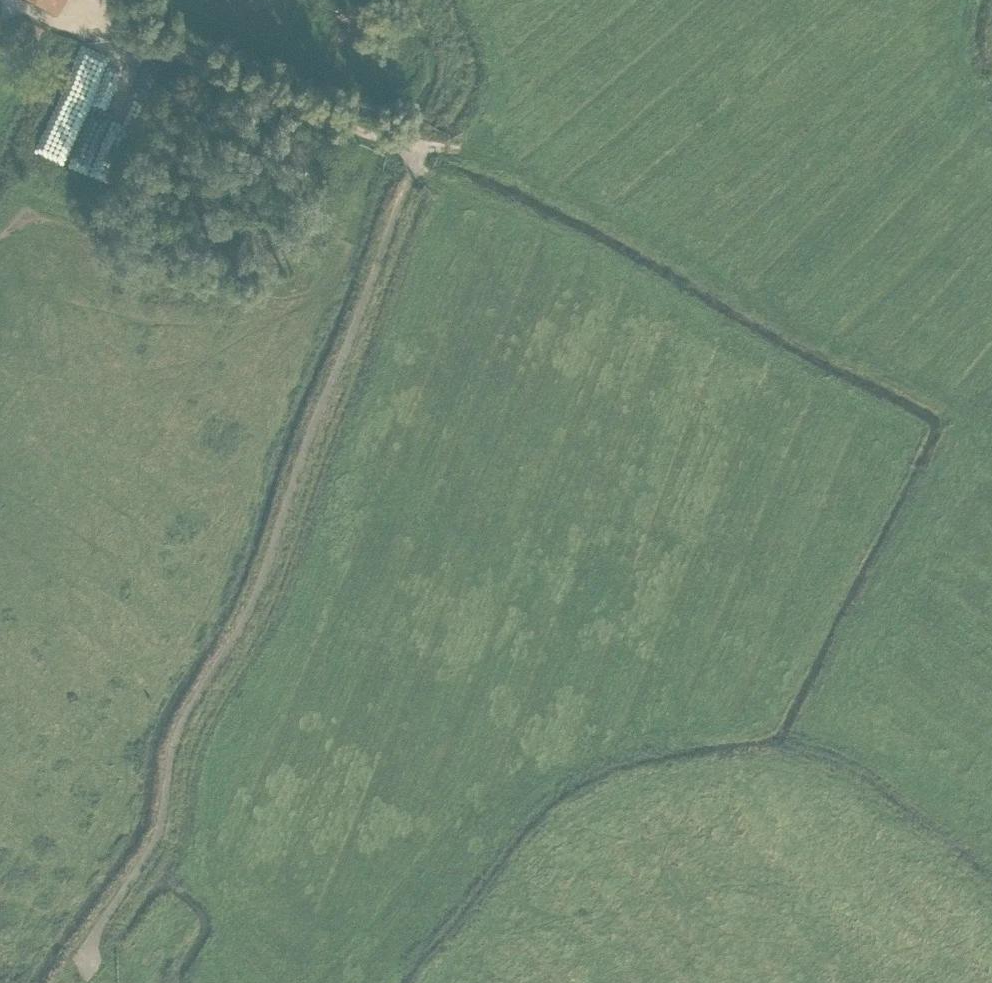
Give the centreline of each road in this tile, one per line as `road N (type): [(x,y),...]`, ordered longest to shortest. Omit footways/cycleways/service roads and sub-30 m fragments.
road 1 (track): [(0,0),(66,32),(186,49),(399,137),(419,152),(257,604),(187,714),(164,820),(90,945),(92,965)]
road 2 (track): [(419,152),(453,55),(425,0)]

